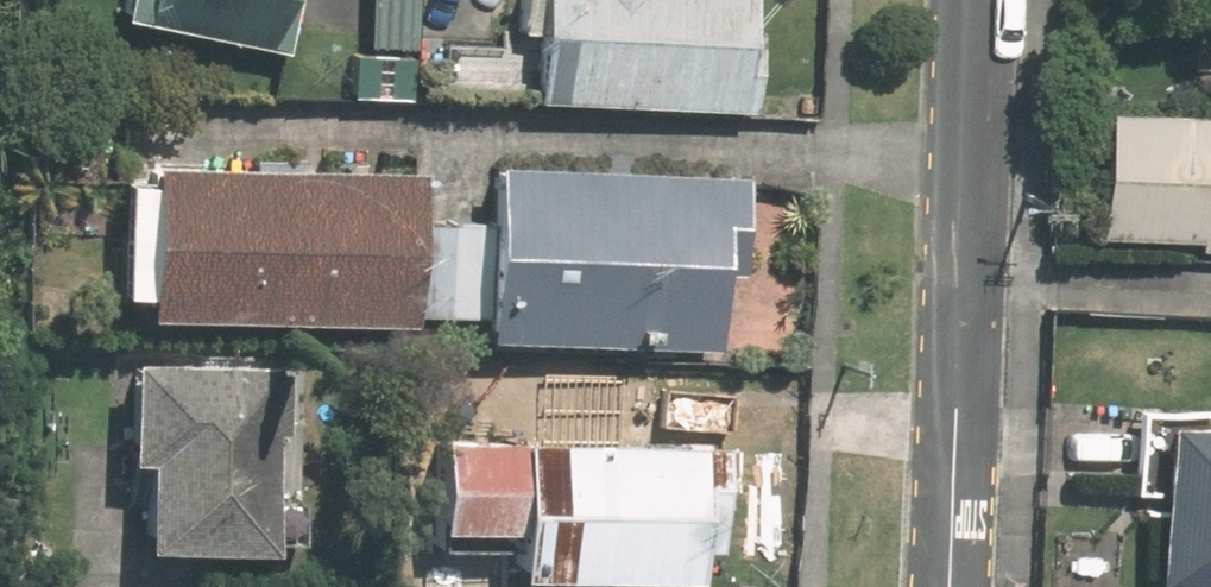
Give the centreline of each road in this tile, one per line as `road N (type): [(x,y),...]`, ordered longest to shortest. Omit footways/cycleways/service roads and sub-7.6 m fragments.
road 1 (residential): [(951,586),(973,0)]

